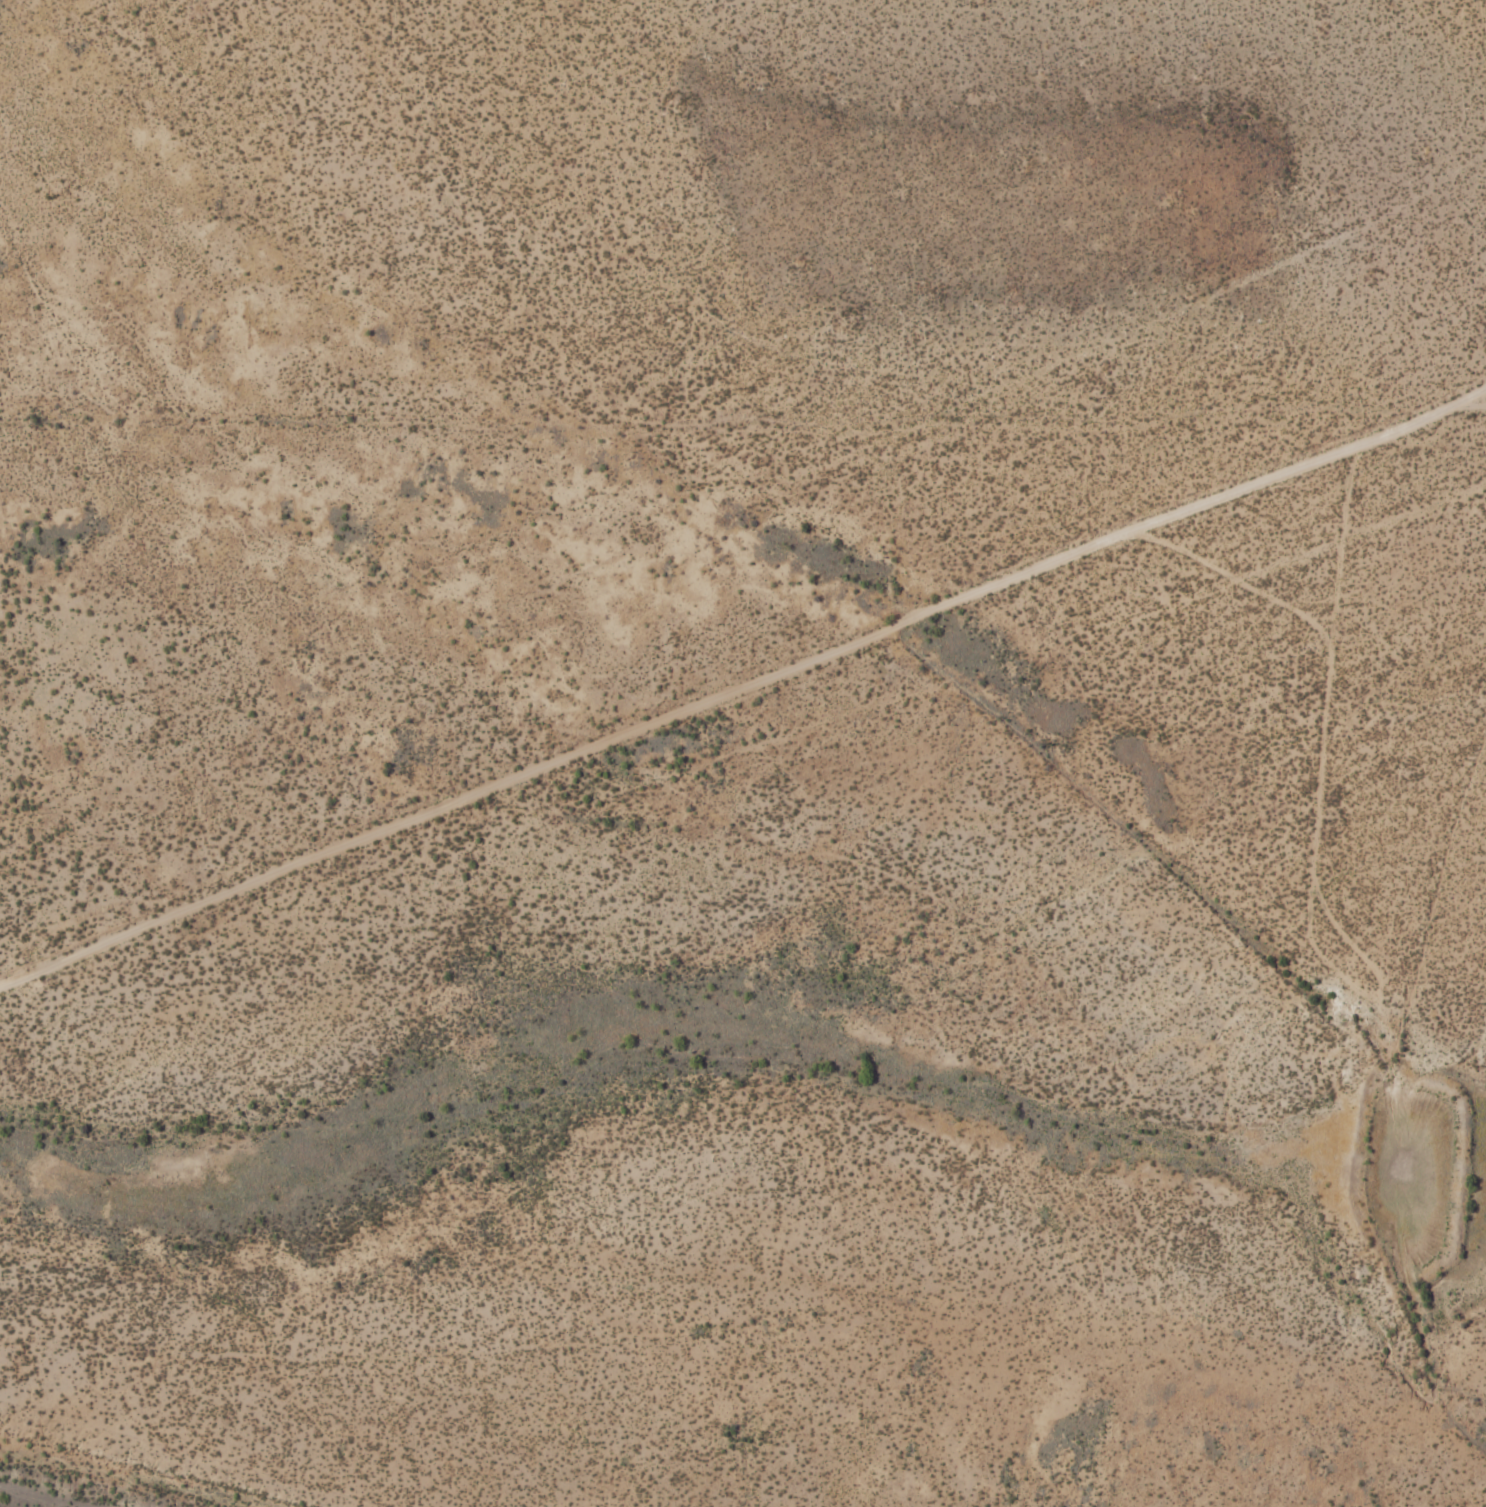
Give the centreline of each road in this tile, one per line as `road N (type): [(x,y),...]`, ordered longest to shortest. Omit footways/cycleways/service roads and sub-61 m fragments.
road 1 (residential): [(0,980),(1014,566),(1376,431),(1485,379)]

